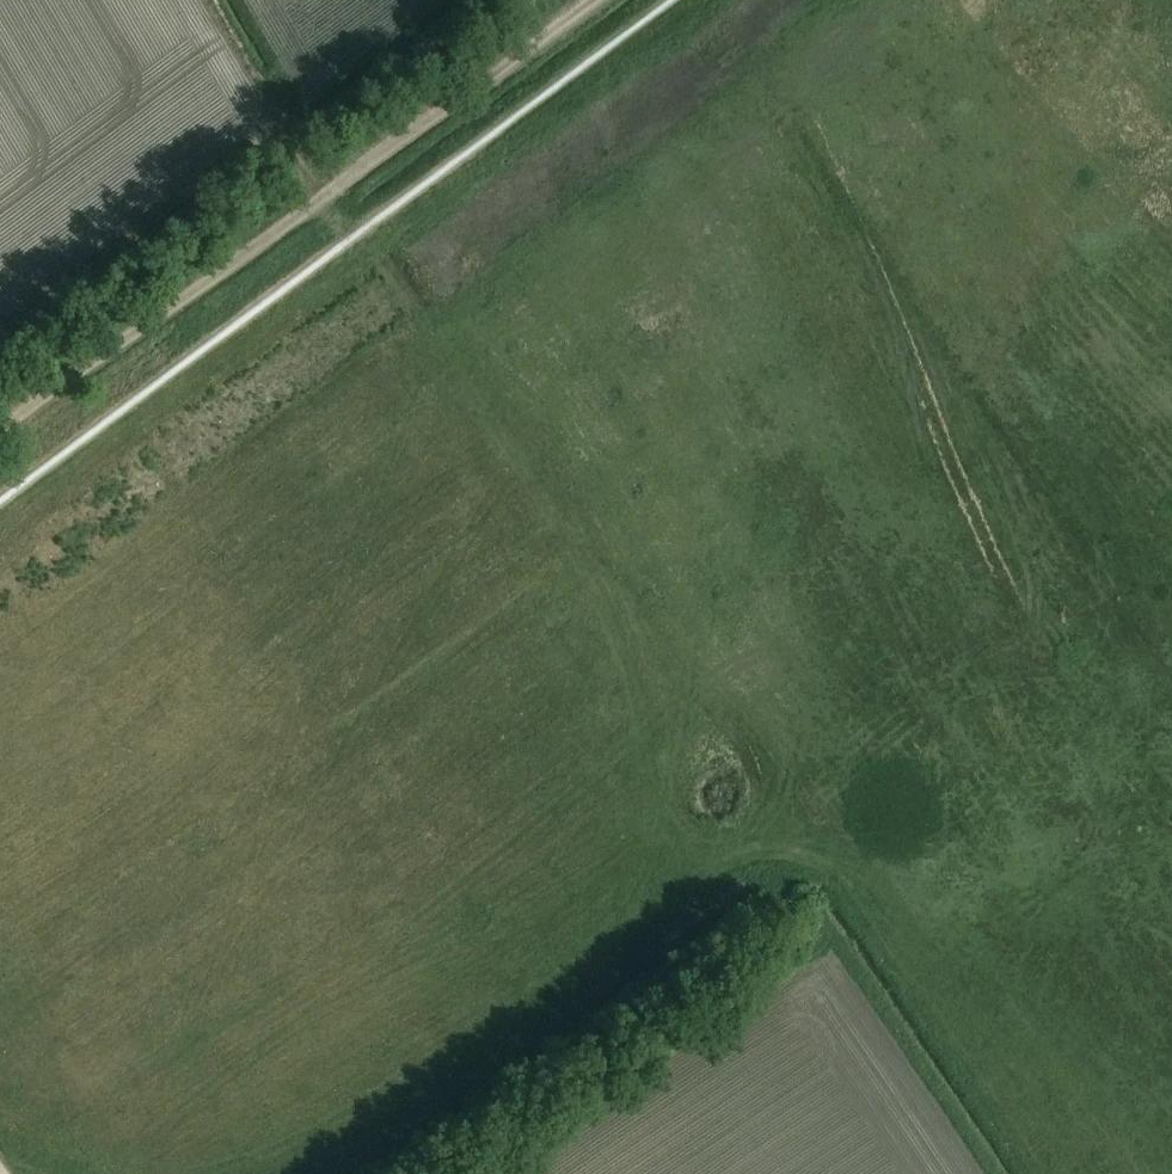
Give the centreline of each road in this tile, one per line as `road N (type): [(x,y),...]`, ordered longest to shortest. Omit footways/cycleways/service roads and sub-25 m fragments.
road 1 (track): [(0,427),(591,0)]

